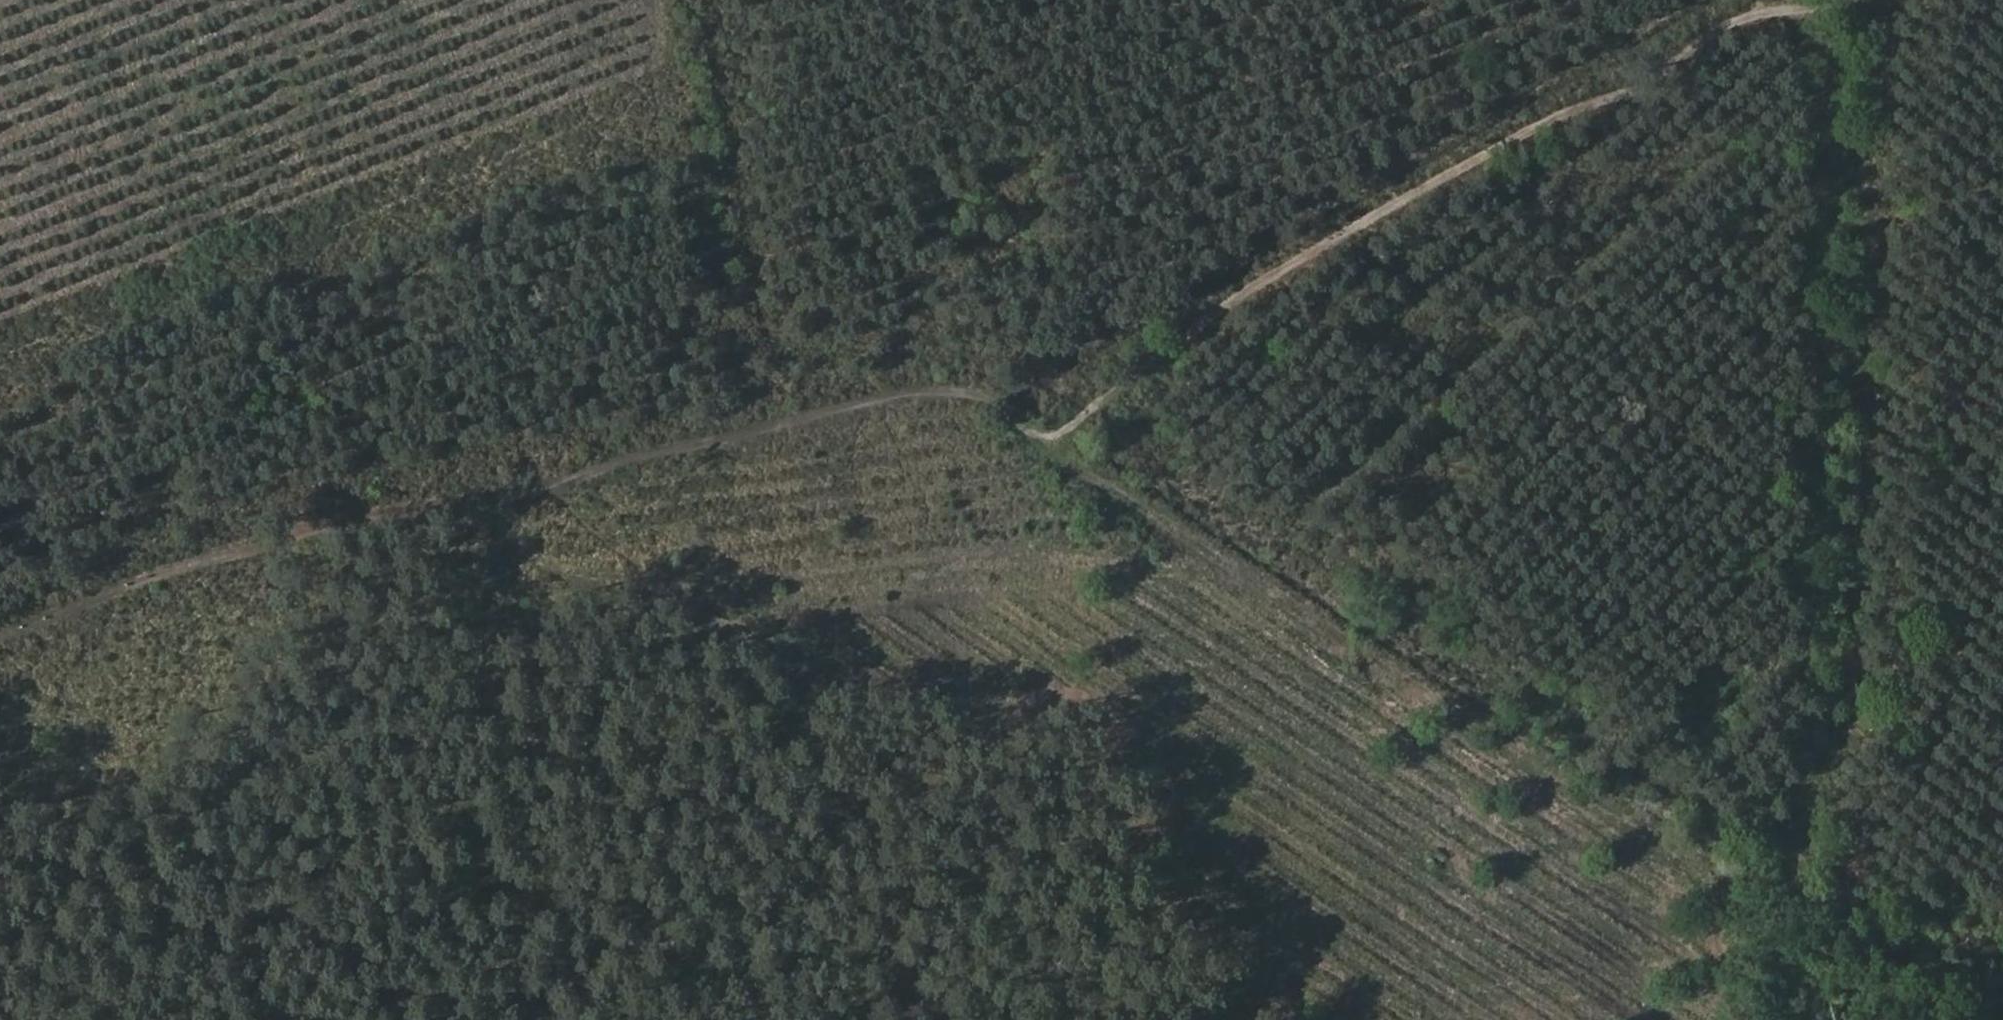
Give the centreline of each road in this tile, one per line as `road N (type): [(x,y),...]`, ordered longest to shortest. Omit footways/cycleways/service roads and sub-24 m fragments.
road 1 (track): [(1063,455),(1334,623),(1698,868),(1741,1019)]

